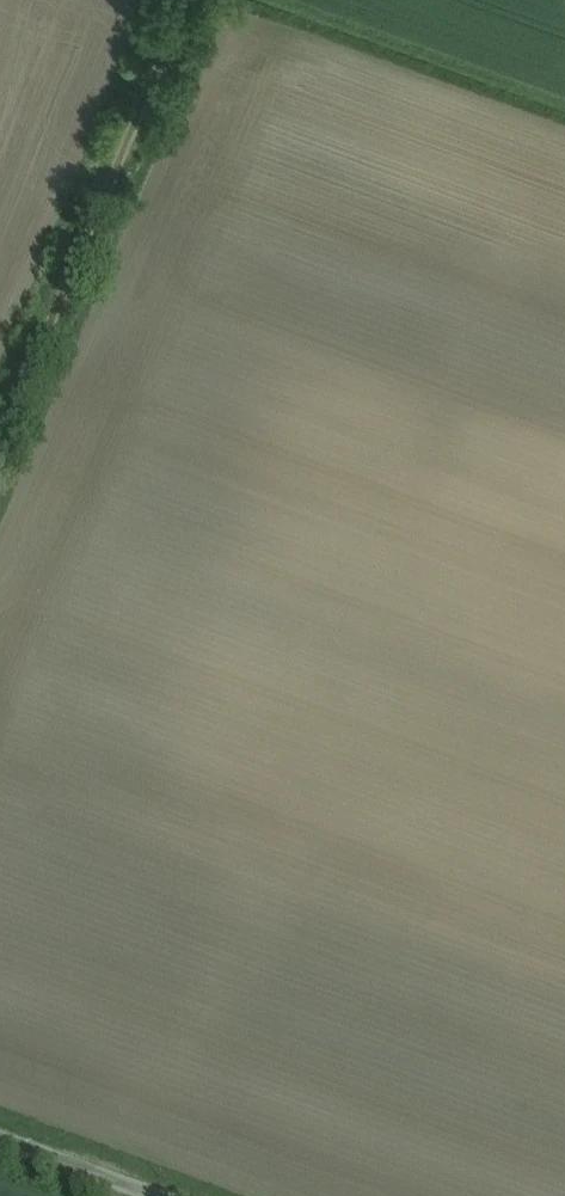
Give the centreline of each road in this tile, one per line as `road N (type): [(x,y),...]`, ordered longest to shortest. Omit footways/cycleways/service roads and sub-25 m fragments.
road 1 (track): [(189,0),(0,447)]
road 2 (unclassified): [(0,1146),(138,1195)]

